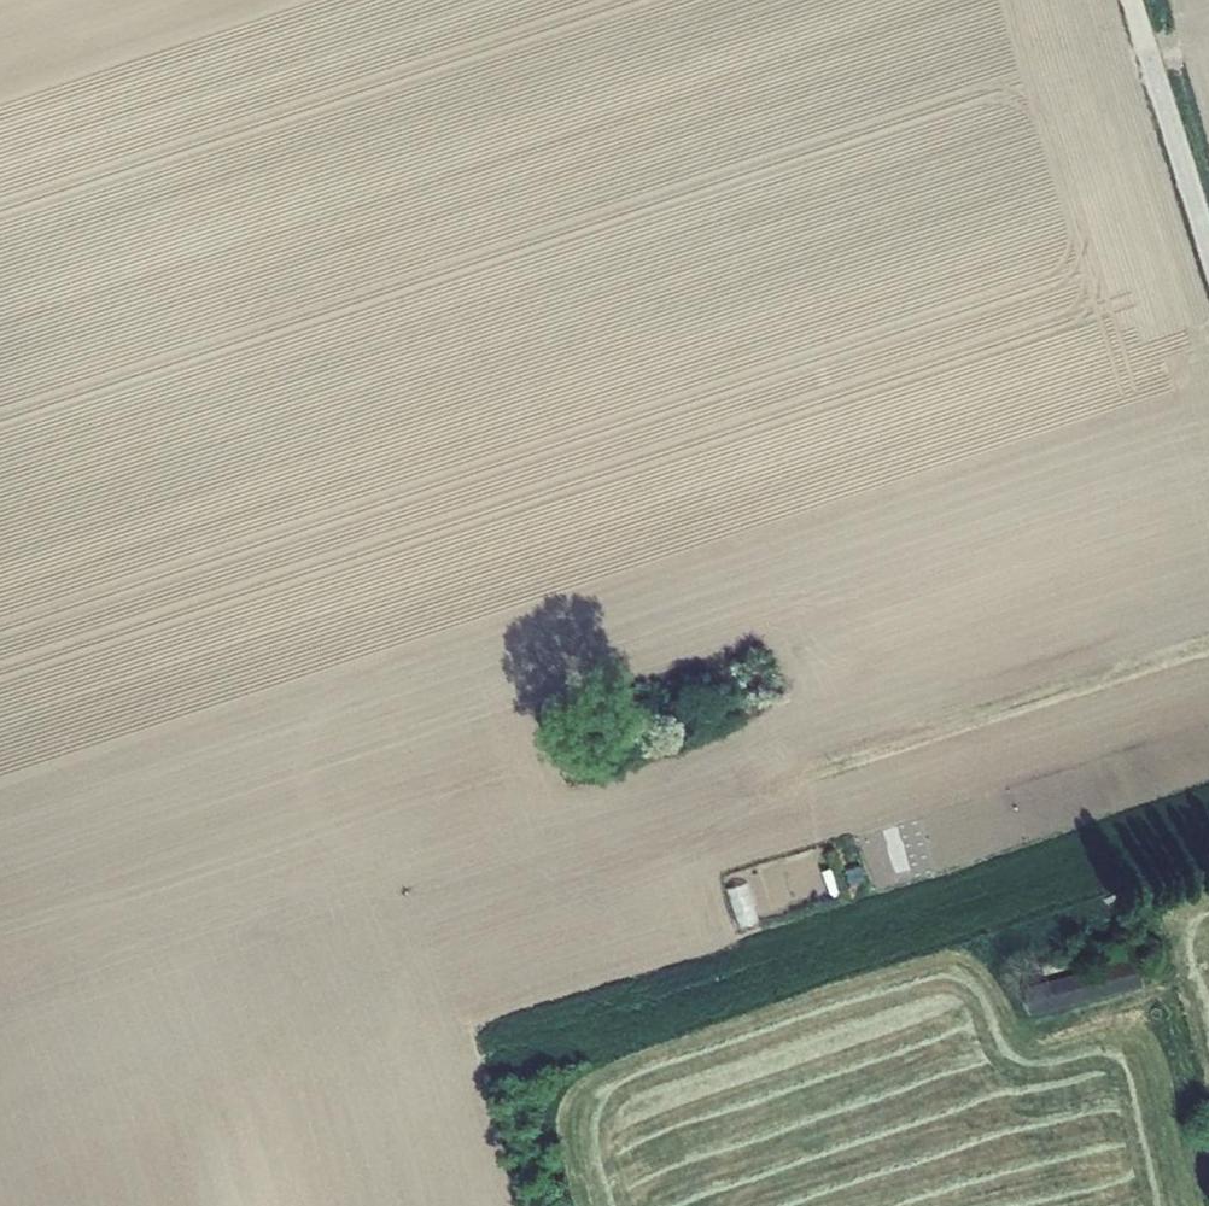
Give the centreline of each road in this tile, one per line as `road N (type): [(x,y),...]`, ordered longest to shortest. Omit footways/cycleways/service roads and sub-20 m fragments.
road 1 (unclassified): [(1208,252),(1132,0)]

